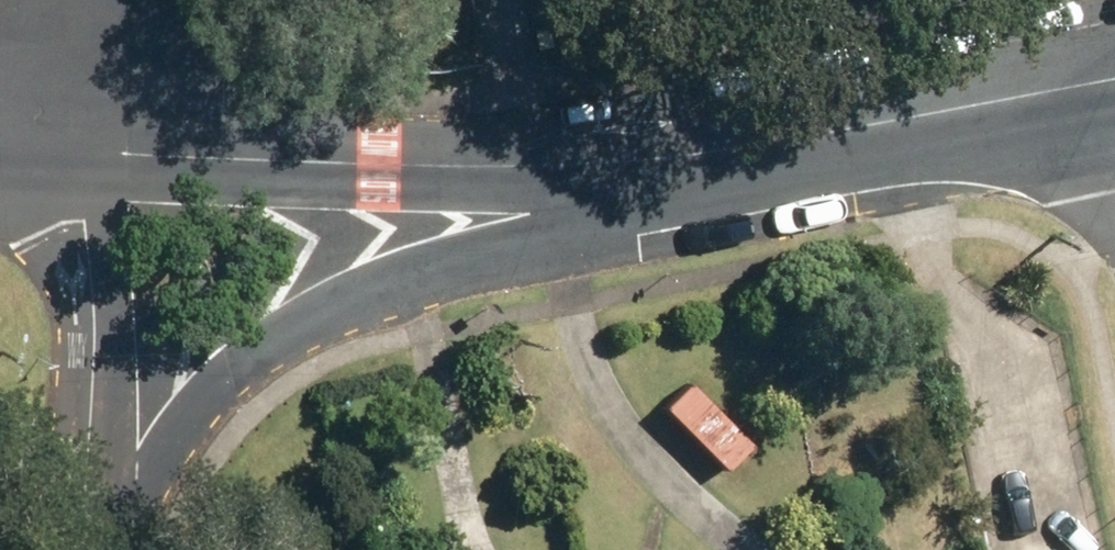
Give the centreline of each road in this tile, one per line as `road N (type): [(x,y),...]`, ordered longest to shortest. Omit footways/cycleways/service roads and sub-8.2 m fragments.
road 1 (residential): [(90,548),(100,319),(90,220),(59,153),(483,148),(847,99)]
road 2 (residential): [(847,99),(533,215),(363,290),(271,344),(90,548)]
road 3 (residential): [(847,99),(1114,81)]

